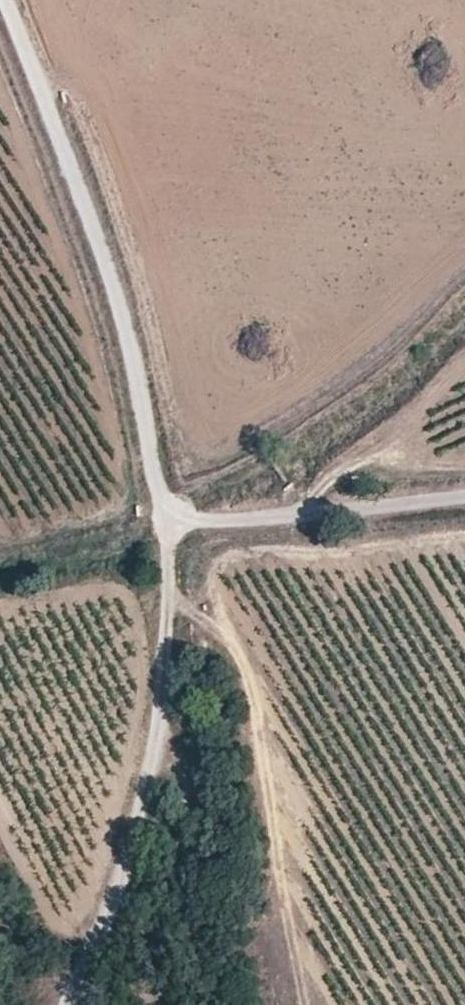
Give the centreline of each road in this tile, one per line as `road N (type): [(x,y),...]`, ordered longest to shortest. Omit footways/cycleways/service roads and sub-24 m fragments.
road 1 (track): [(74,1004),(128,864),(152,765),(171,525),(136,367),(91,216),(8,0)]
road 2 (track): [(464,500),(171,525)]

